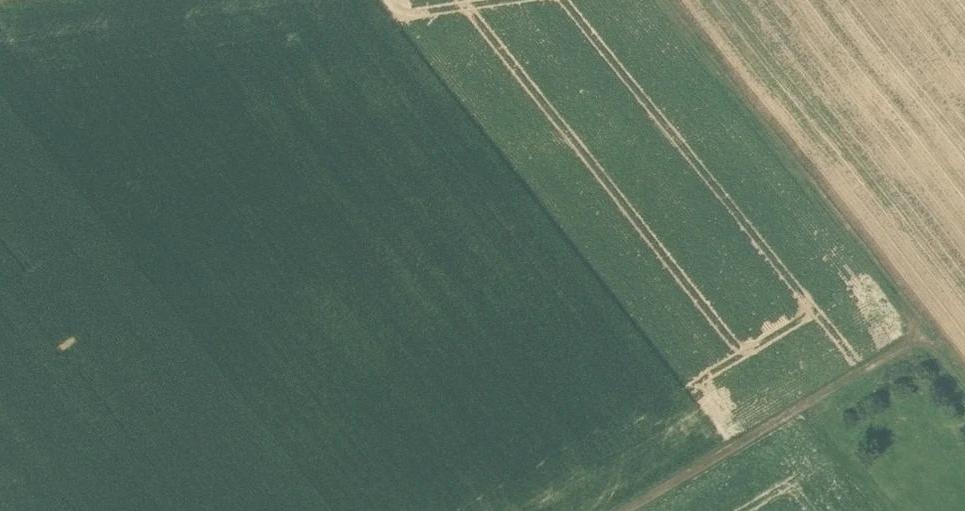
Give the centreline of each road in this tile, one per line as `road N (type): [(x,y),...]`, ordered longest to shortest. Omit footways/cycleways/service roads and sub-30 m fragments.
road 1 (track): [(964,389),(652,0)]
road 2 (track): [(612,510),(920,339)]

